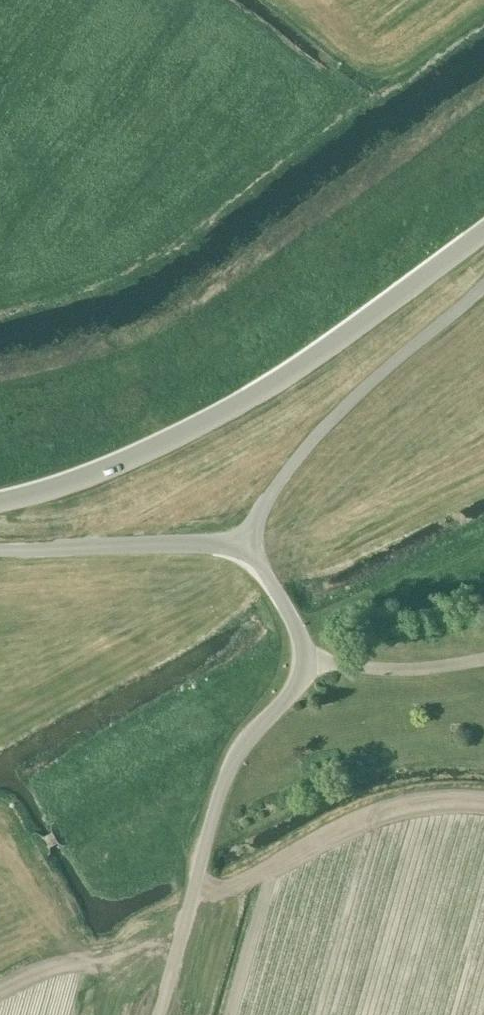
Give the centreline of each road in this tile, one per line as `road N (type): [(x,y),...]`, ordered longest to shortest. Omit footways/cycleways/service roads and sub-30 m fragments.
road 1 (unclassified): [(0,501),(132,459),(213,418),(483,231)]
road 2 (unclassified): [(158,1014),(234,756),(307,671),(302,639),(248,549)]
road 3 (unclassified): [(248,549),(278,483),(326,426),(483,287)]
road 4 (unclassified): [(248,549),(0,549)]

